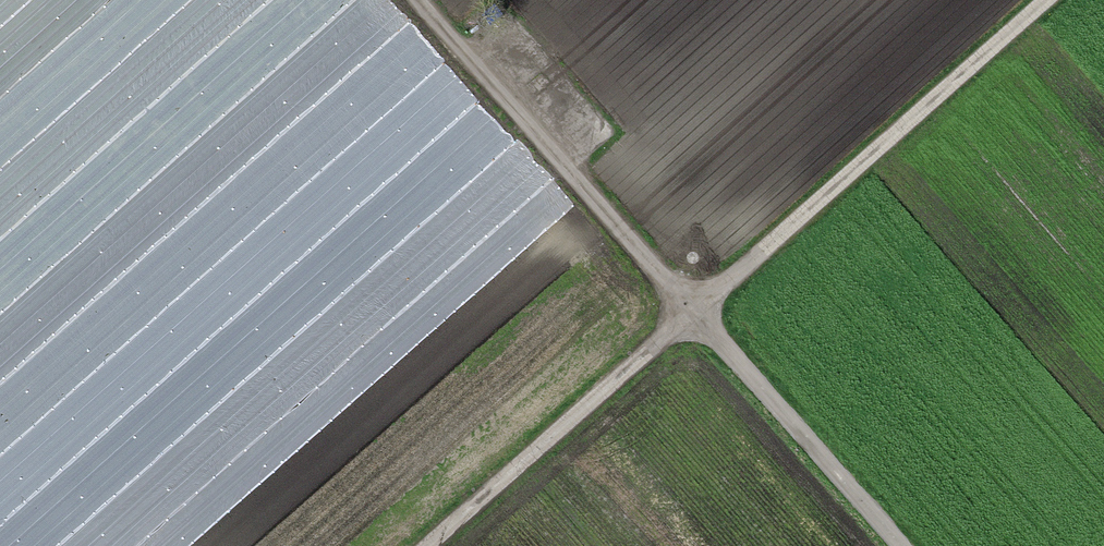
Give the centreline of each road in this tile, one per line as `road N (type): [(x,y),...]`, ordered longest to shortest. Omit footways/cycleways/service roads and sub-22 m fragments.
road 1 (track): [(432,545),(1051,0)]
road 2 (track): [(899,545),(417,0)]

